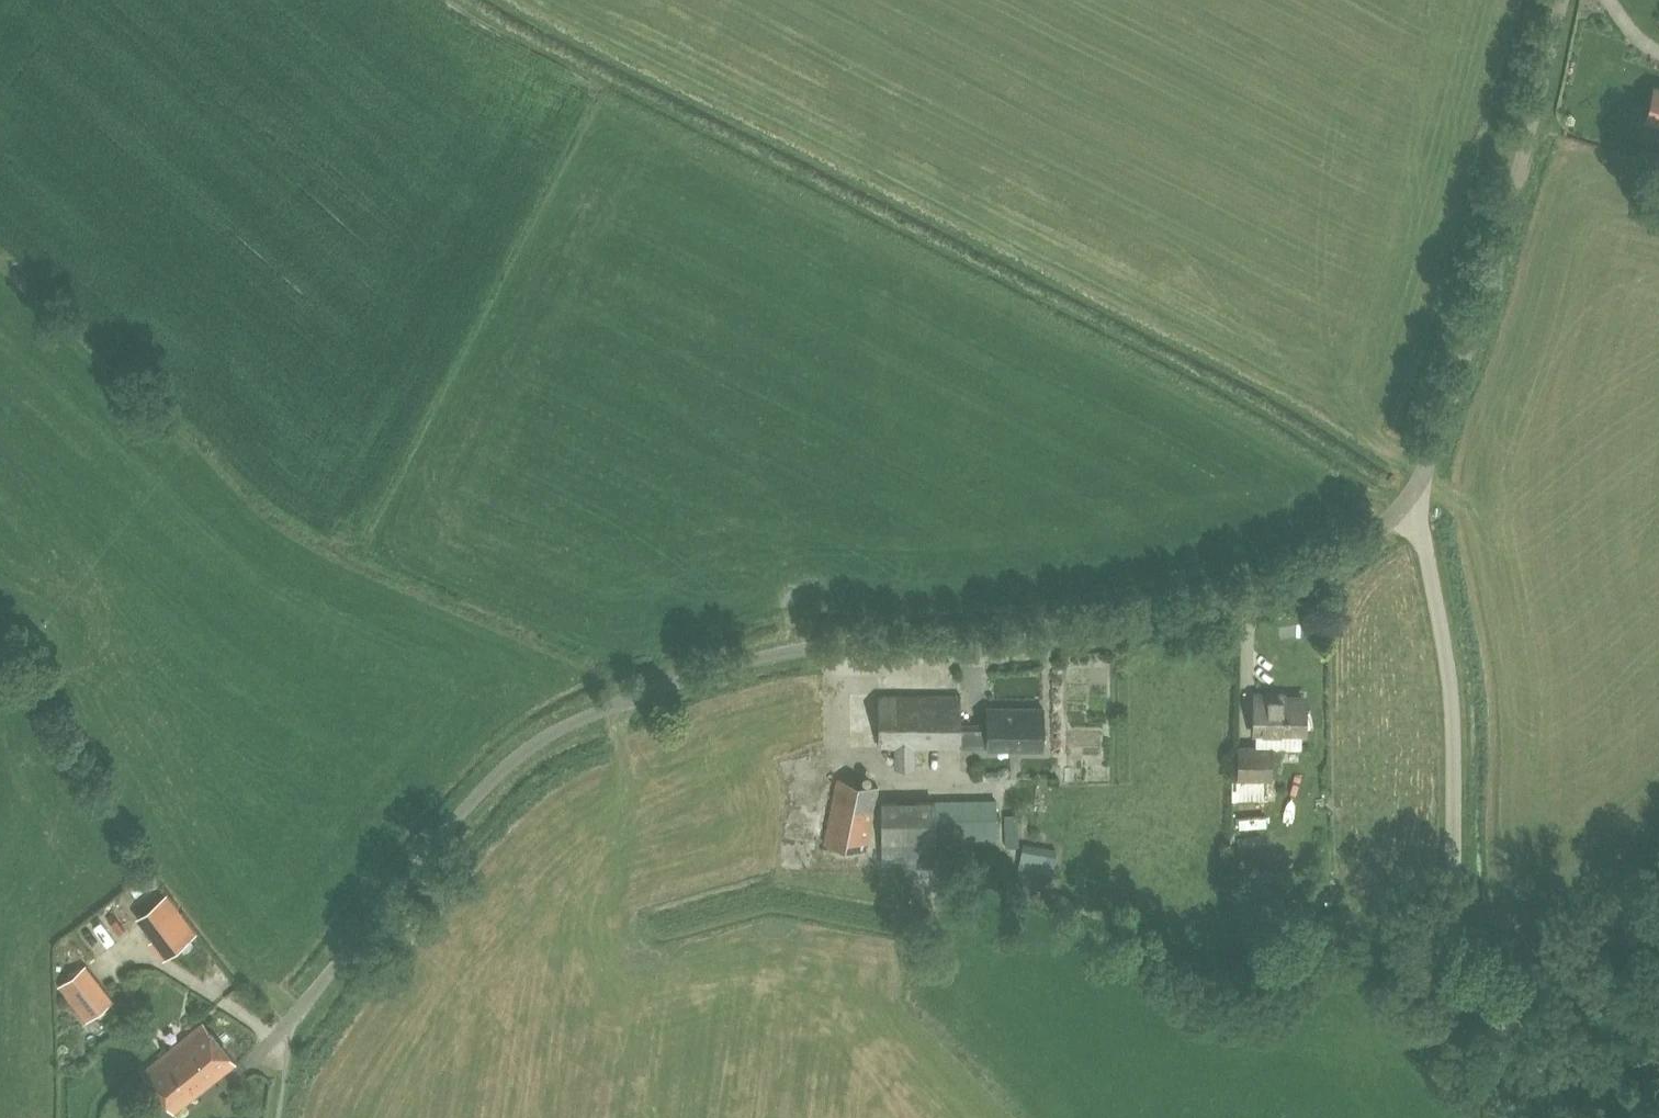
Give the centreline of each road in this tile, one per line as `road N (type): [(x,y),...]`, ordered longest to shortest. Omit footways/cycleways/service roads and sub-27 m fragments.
road 1 (unclassified): [(290,1029),(491,780),(558,729),(683,678),(774,654),(985,648),(1236,606),(1320,576),(1382,534),(1410,505),(1437,450),(1569,0)]

